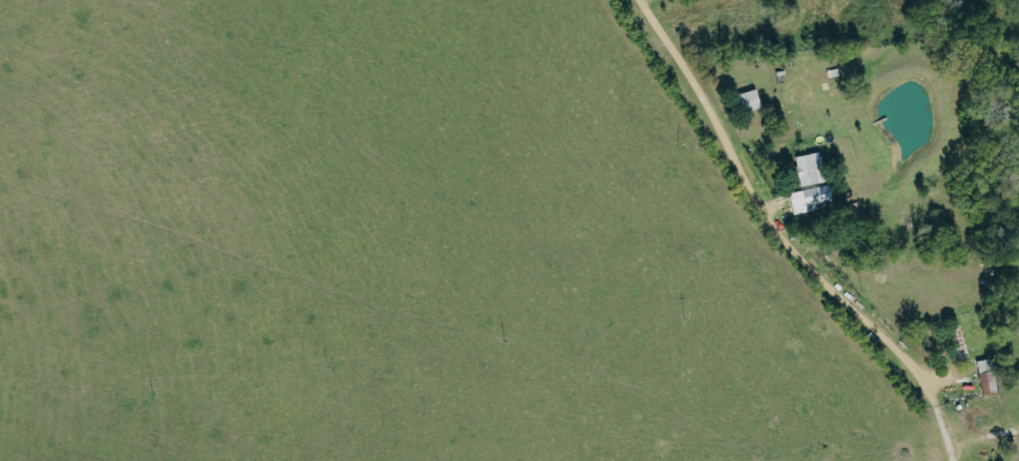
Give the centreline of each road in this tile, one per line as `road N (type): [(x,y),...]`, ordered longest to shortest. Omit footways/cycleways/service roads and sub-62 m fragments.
road 1 (residential): [(930,386),(895,340),(774,223),(709,97),(646,0)]

